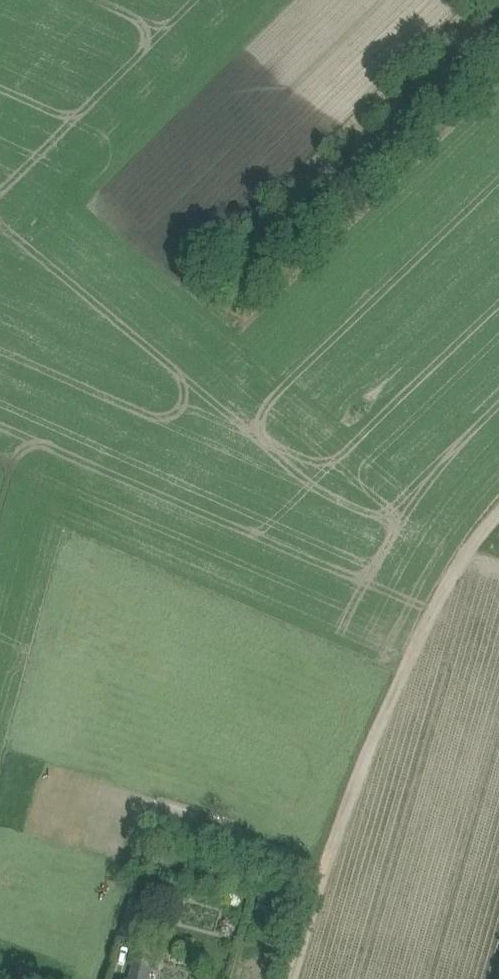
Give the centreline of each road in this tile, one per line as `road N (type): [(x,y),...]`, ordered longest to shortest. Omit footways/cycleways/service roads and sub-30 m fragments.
road 1 (track): [(294,978),(369,751),(434,609),(498,515)]

